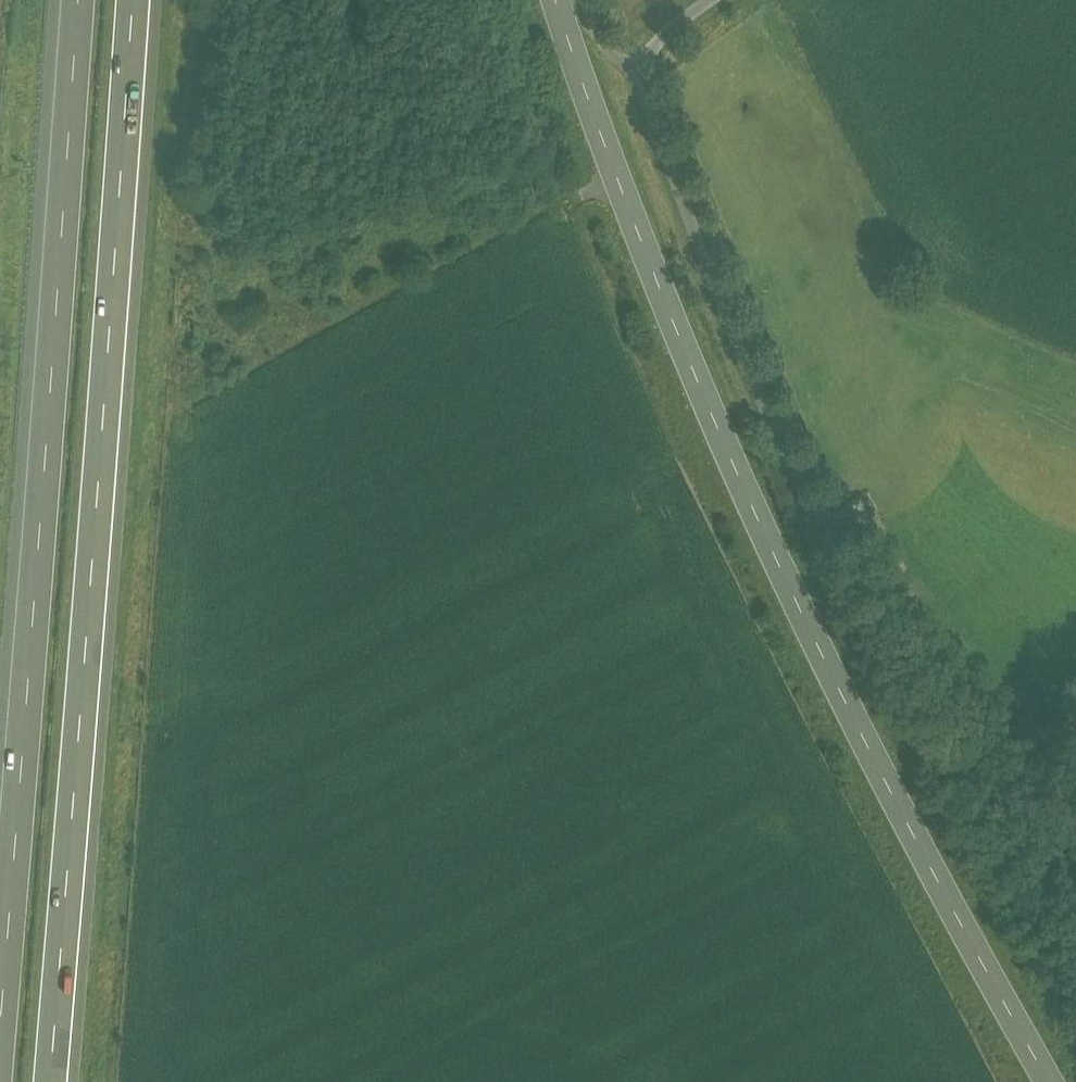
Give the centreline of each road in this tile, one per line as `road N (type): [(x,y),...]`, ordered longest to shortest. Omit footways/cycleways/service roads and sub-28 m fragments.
road 1 (secondary): [(556,0),(710,412),(838,689),(1052,1081)]
road 2 (motorway): [(60,1081),(143,0)]
road 3 (unclassified): [(720,0),(636,68),(763,415),(928,715),(1075,847)]
road 4 (motorway): [(69,0),(0,917)]

